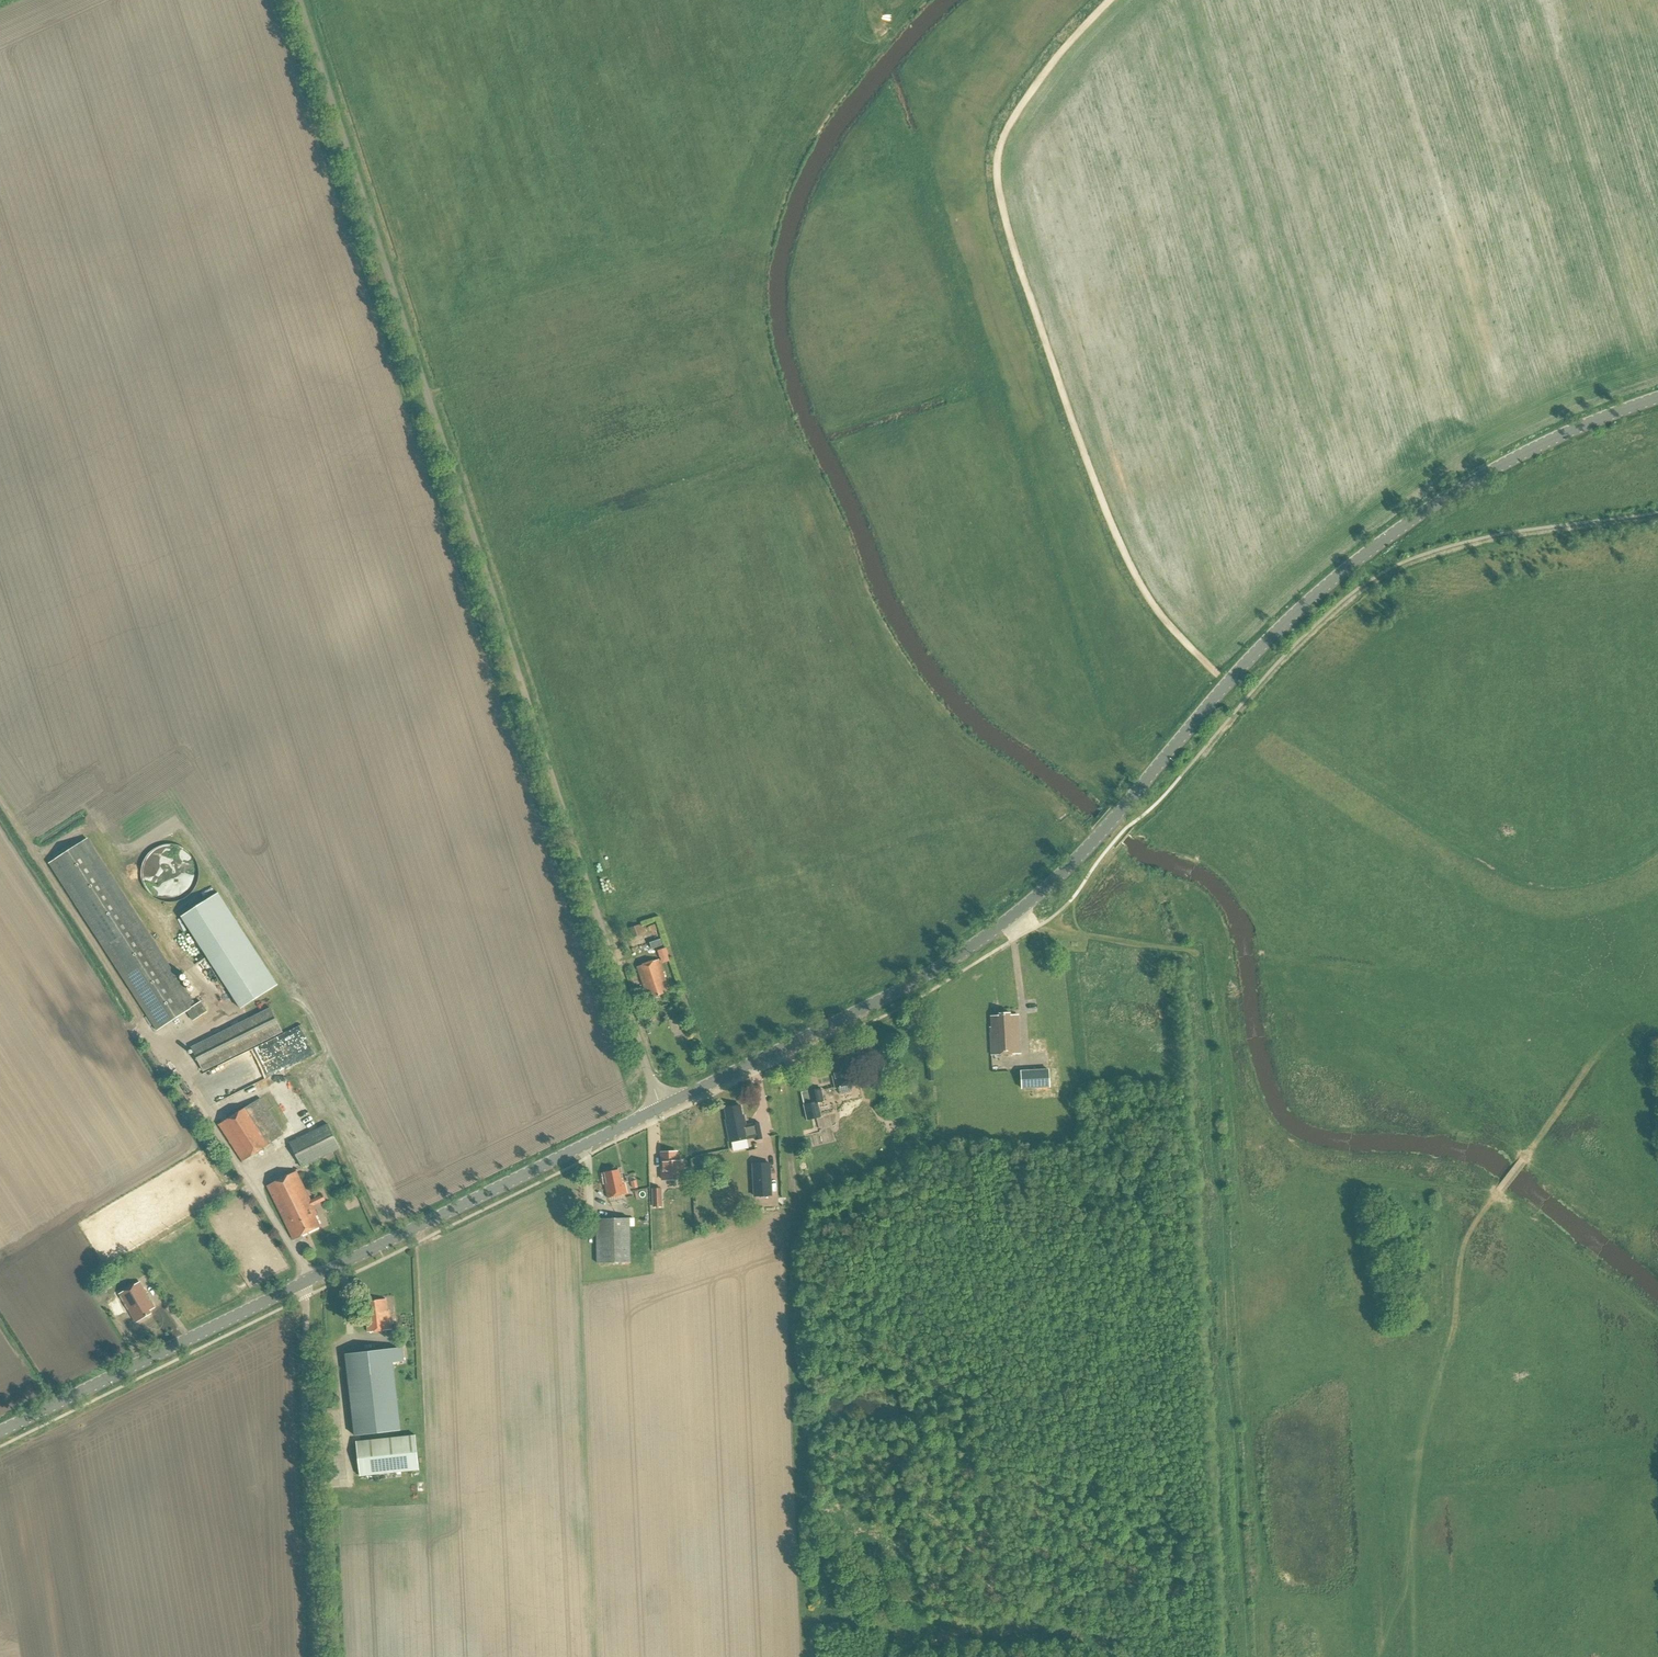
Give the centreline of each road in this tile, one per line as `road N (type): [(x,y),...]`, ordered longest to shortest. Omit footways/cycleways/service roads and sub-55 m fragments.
road 1 (tertiary): [(660,1106),(903,987),(1010,919),(1102,831),(1285,620),(1364,552),(1540,446),(1657,399)]
road 2 (unclassified): [(660,1106),(299,0)]
road 3 (tertiary): [(301,1284),(660,1106)]
road 4 (tertiary): [(0,1431),(301,1284)]
road 5 (unclassified): [(301,1284),(312,1507)]
road 6 (track): [(312,1507),(323,1656)]

